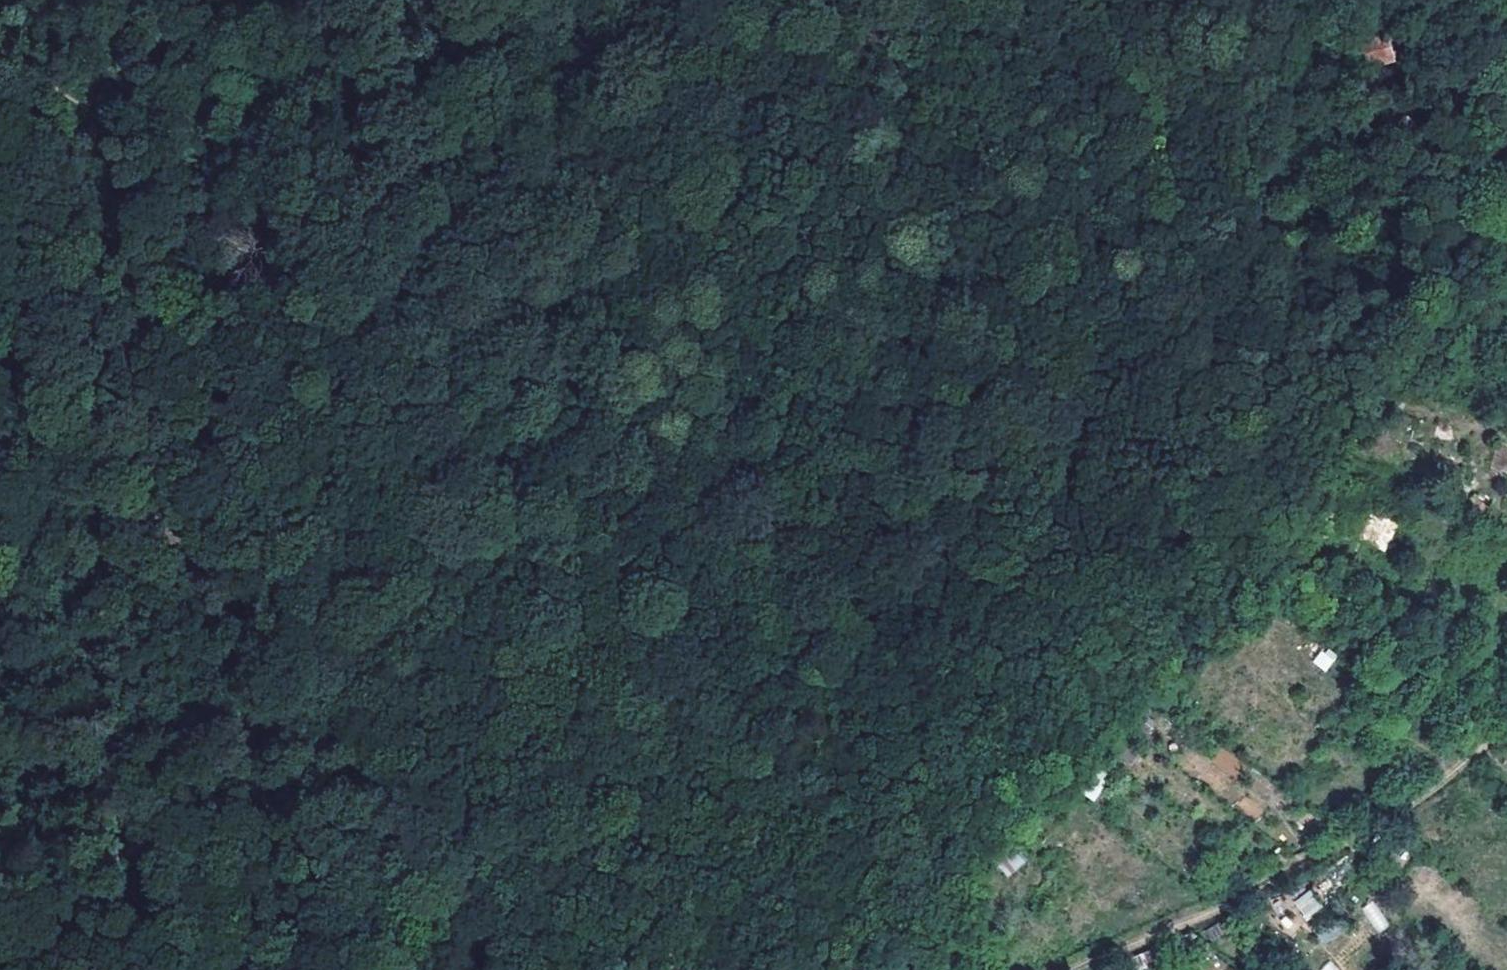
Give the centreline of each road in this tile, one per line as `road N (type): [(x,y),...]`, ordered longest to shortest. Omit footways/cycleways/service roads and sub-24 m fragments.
road 1 (track): [(1506,732),(1434,787),(1312,856),(1063,969)]

